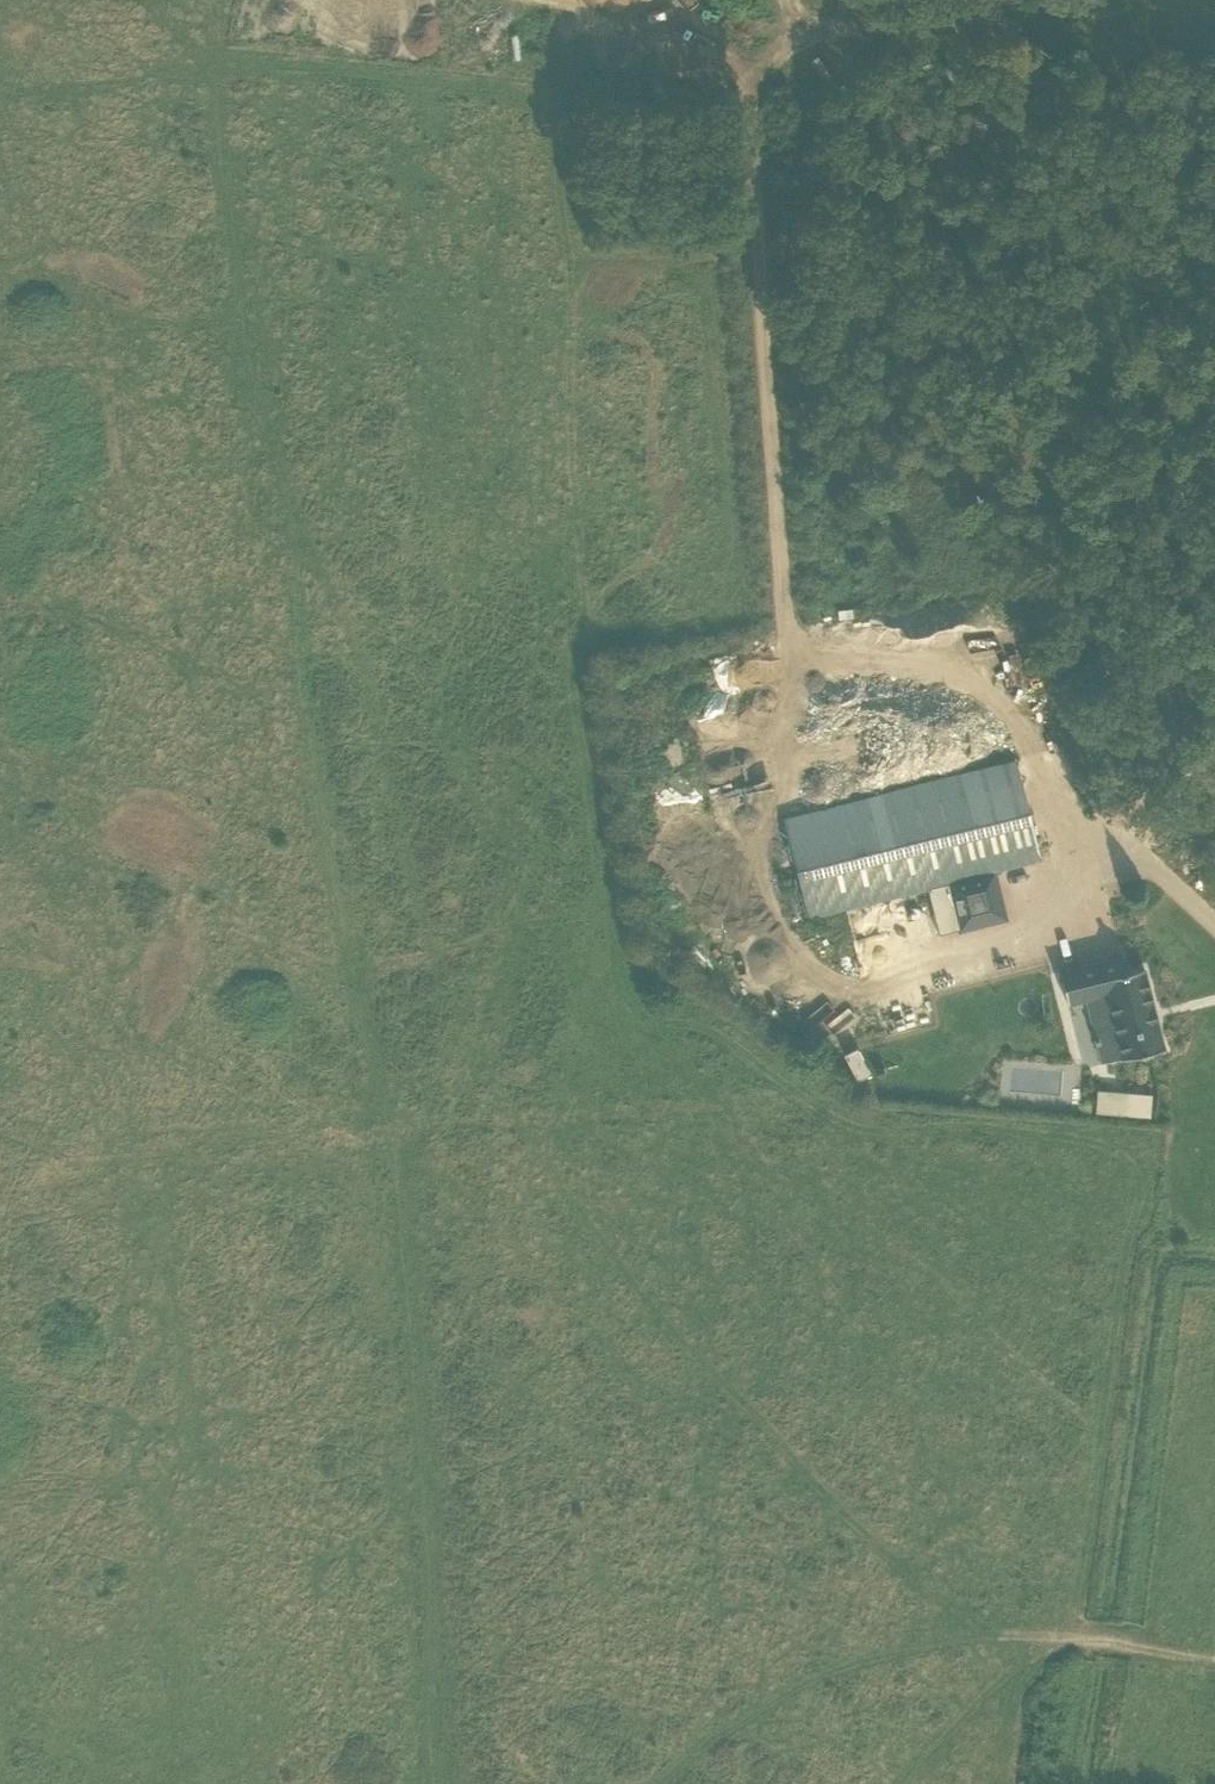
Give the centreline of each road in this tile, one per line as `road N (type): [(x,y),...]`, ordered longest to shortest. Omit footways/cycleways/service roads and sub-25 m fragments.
road 1 (track): [(683,0),(738,60),(748,88),(784,655),(996,668),(1096,826),(1132,853)]
road 2 (track): [(676,1783),(763,1717),(884,1654),(1052,1636),(1214,1662)]

